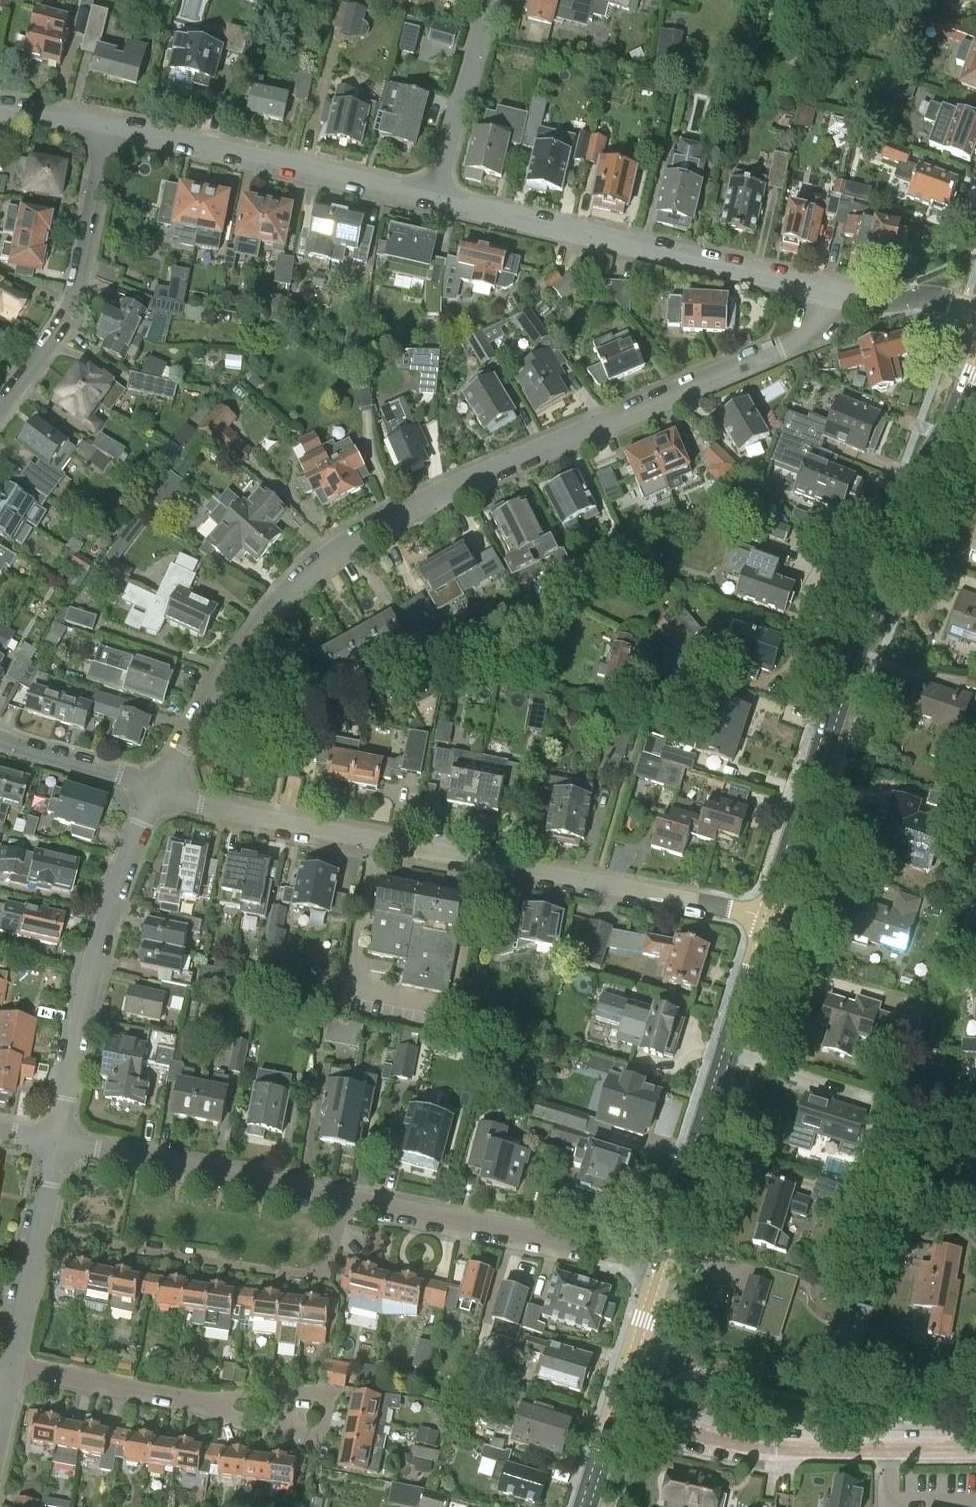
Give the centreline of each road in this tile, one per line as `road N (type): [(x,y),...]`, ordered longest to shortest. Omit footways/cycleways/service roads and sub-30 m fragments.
road 1 (residential): [(157,792),(256,633),(326,557),(421,503),(776,352),(811,328),(833,290)]
road 2 (residential): [(769,918),(193,806),(157,792)]
road 3 (tertiary): [(769,918),(921,473),(975,365)]
road 4 (residential): [(833,290),(433,198)]
road 5 (residential): [(60,1141),(91,978),(157,792)]
road 6 (tertiary): [(661,1264),(769,918)]
road 7 (residential): [(346,1197),(325,1265),(304,1273),(42,1230)]
road 8 (residential): [(433,198),(107,126)]
road 9 (residential): [(661,1264),(346,1197)]
road 10 (residential): [(0,411),(70,309),(107,126)]
road 11 (residential): [(346,1197),(60,1141)]
road 12 (residential): [(888,1449),(760,1448),(617,1406)]
road 13 (residential): [(433,198),(488,0)]
road 14 (residential): [(189,1401),(309,1437),(324,1426),(328,1405),(313,1392)]
road 15 (residential): [(189,1401),(14,1365)]
road 16 (residential): [(157,792),(0,742)]
road 17 (tertiary): [(617,1406),(661,1264)]
road 18 (residential): [(975,311),(933,298),(880,300),(833,290)]
road 19 (residential): [(14,1365),(42,1230)]
road 20 (residential): [(313,1392),(189,1401)]

